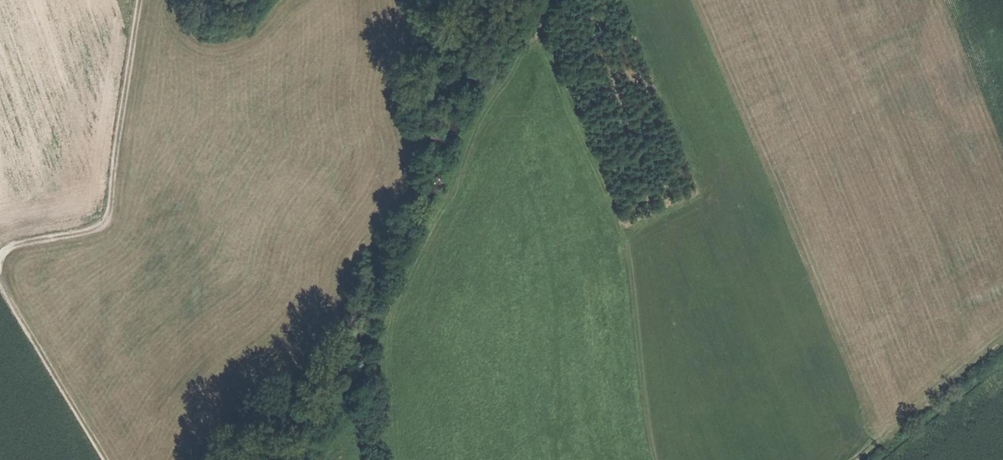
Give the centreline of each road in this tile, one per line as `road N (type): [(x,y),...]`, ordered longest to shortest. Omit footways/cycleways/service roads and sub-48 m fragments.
road 1 (track): [(0,263),(10,244),(112,216),(141,0)]
road 2 (track): [(112,459),(0,277)]
road 3 (track): [(860,459),(1002,338)]

